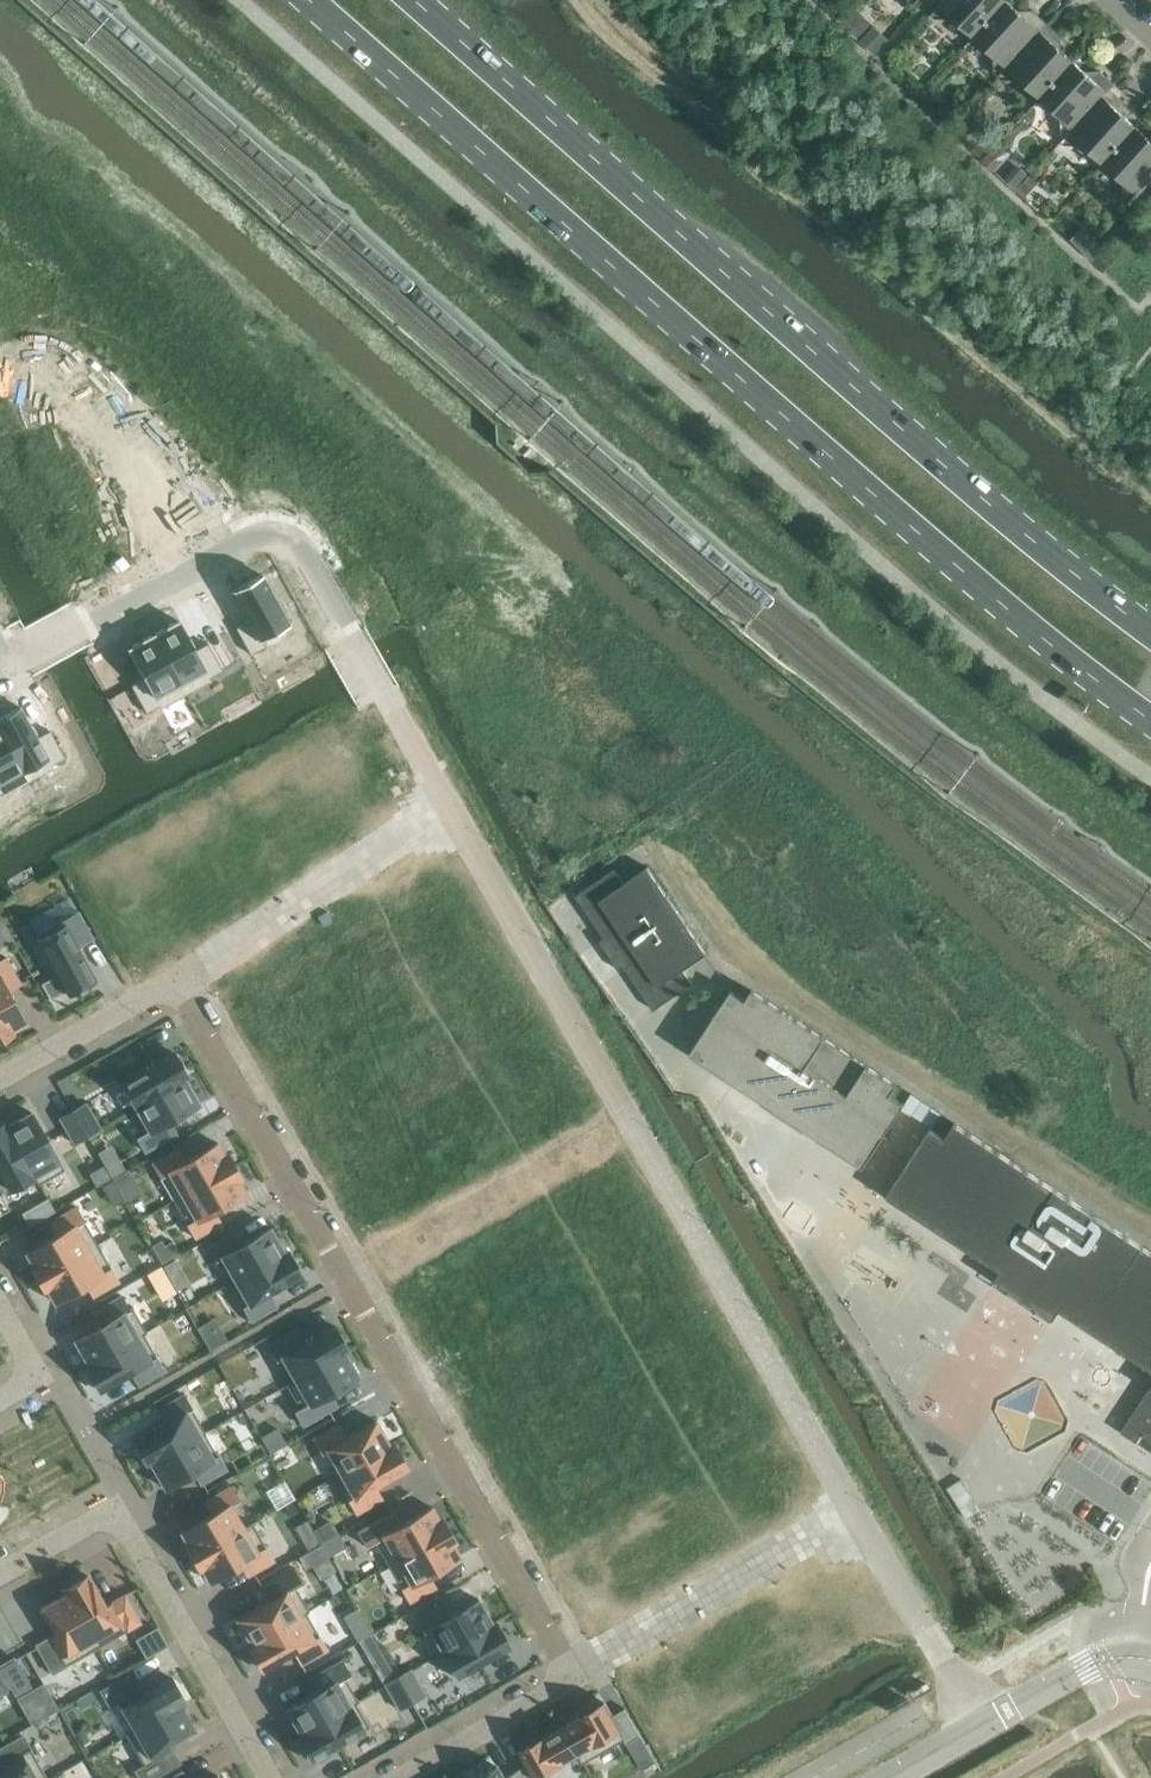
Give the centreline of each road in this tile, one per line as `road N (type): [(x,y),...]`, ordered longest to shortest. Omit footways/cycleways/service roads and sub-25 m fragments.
road 1 (primary): [(310,0),(869,493),(1150,719)]
road 2 (primary): [(1150,632),(1048,553),(417,0)]
road 3 (residential): [(864,1522),(451,809)]
road 4 (residential): [(576,1679),(180,981)]
road 5 (residential): [(451,809),(348,630),(288,559),(253,553),(180,583),(4,676)]
road 6 (residential): [(275,1777),(121,1513),(0,1583)]
road 7 (residential): [(864,1522),(576,1679)]
road 8 (residential): [(451,809),(180,981)]
road 9 (residential): [(980,1726),(864,1522)]
road 10 (residential): [(180,981),(0,1083)]
road 11 (residential): [(576,1679),(404,1777)]
road 12 (tertiary): [(1150,1660),(1097,1662),(980,1726)]
road 13 (residential): [(0,1398),(41,1375),(0,1304)]

